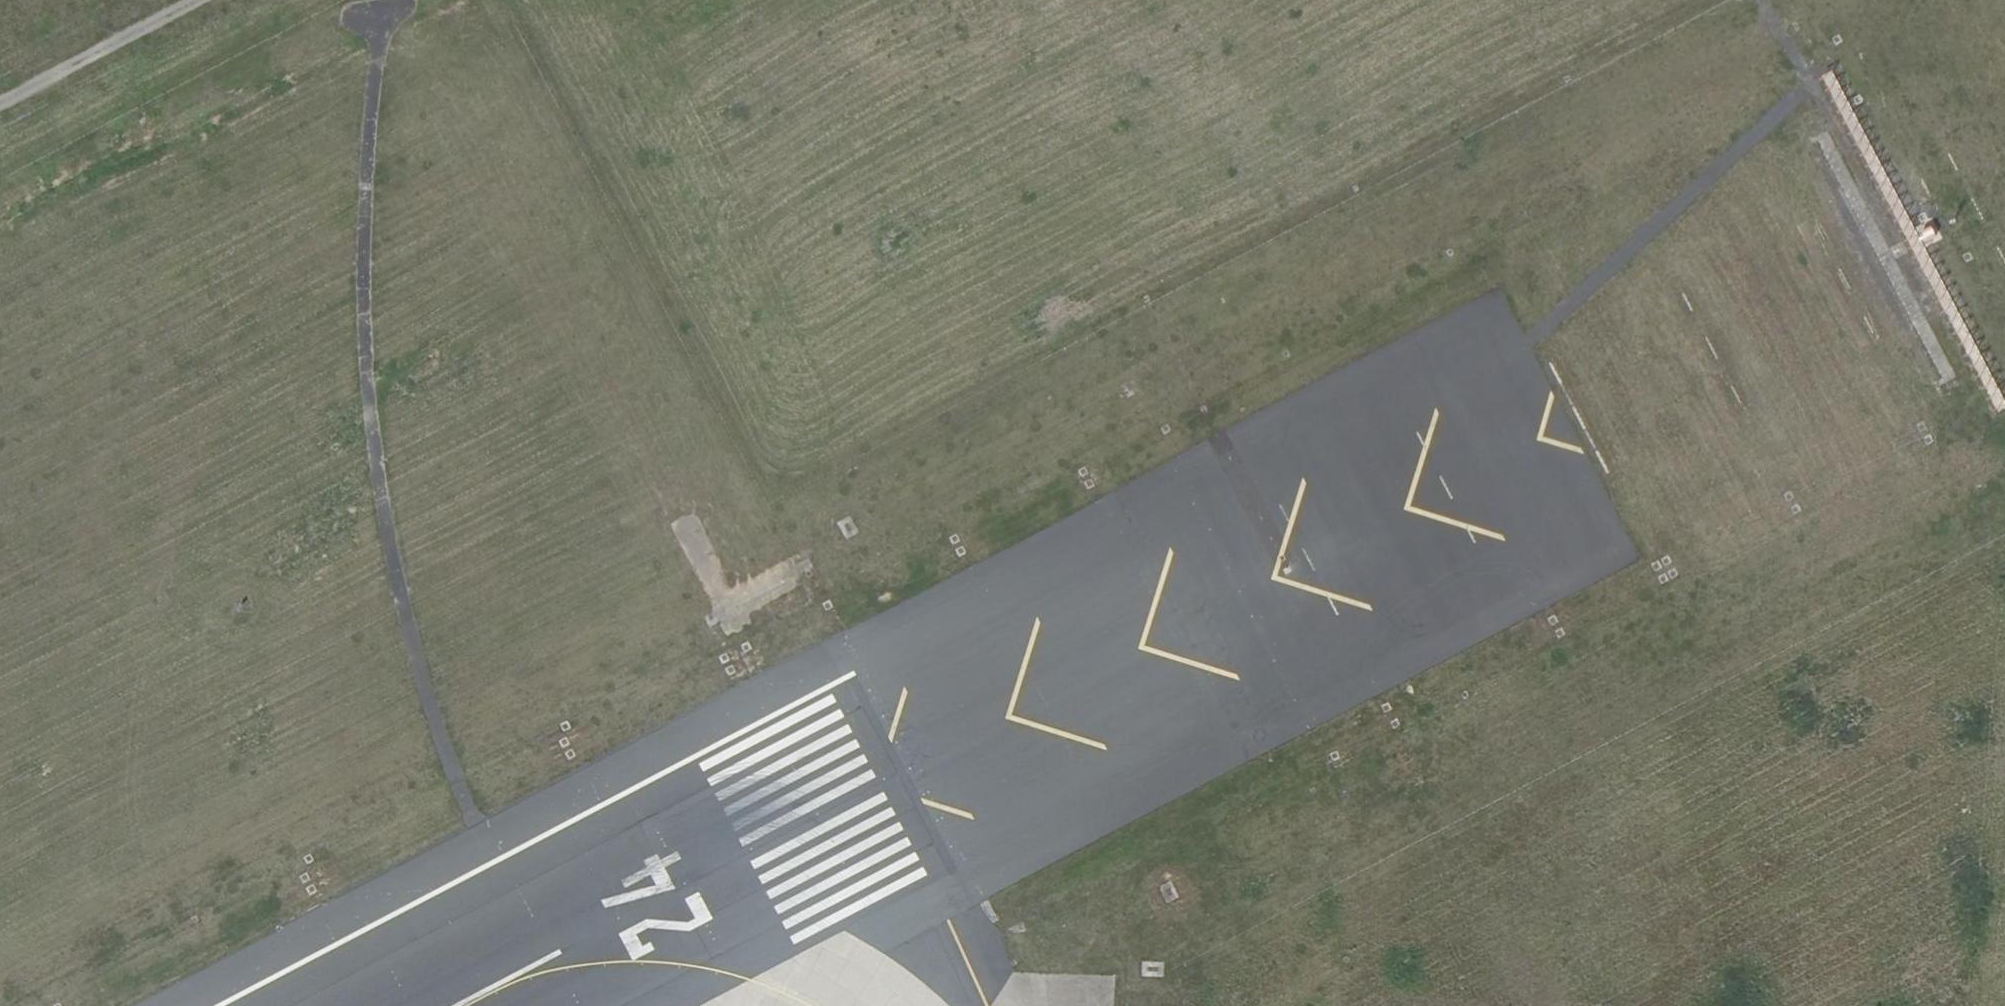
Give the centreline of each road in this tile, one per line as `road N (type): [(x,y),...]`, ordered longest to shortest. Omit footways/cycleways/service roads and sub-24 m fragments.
road 1 (track): [(1532,337),(1812,81),(1763,0)]
road 2 (track): [(0,104),(200,0)]

